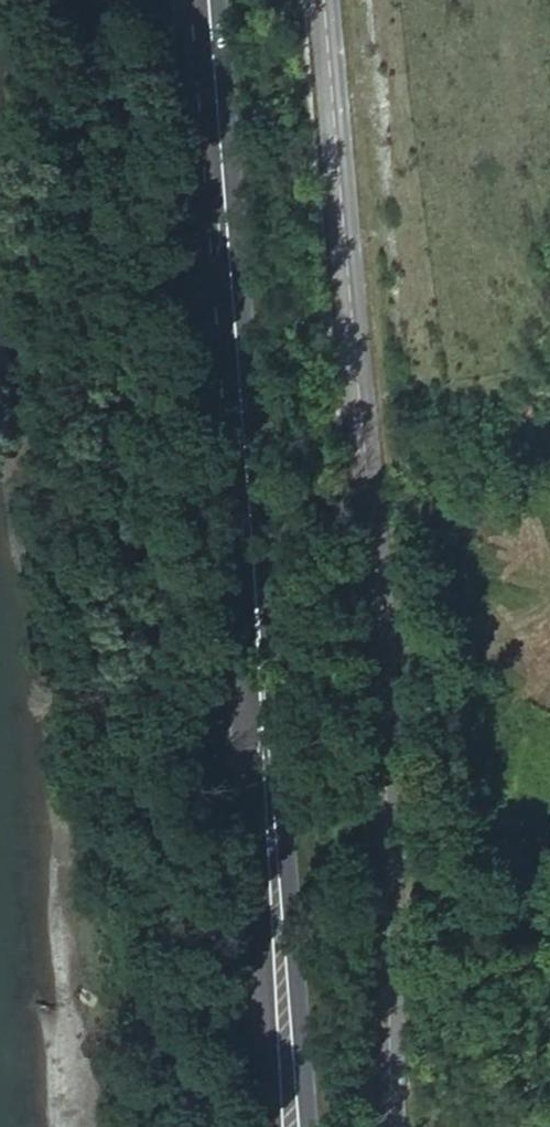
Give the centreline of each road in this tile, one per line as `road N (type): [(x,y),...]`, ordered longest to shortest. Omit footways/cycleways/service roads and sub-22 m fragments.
road 1 (primary): [(277,1126),(183,0)]
road 2 (secondary): [(327,0),(377,597),(386,1126)]

